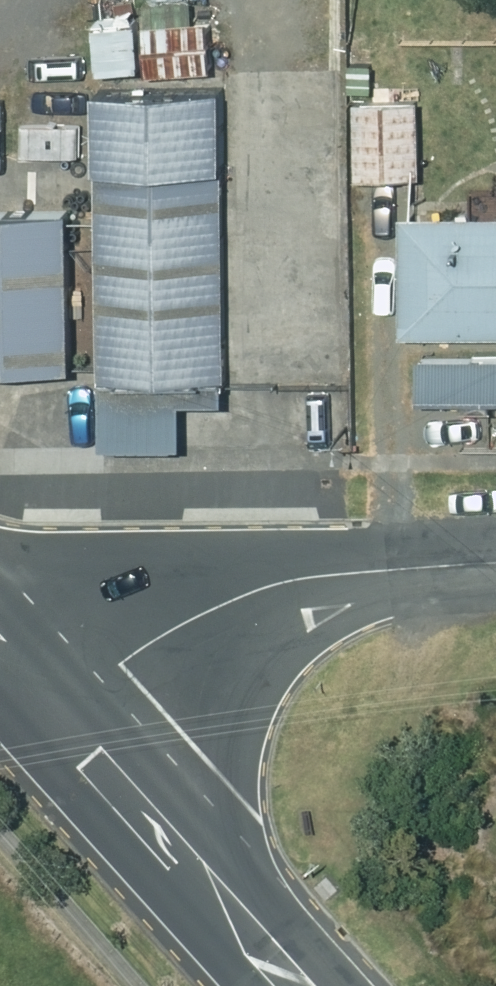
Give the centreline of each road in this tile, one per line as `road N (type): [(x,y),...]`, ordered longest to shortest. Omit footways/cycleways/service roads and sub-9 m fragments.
road 1 (residential): [(495,566),(390,570),(246,592),(185,620),(122,664),(73,713)]
road 2 (tertiary): [(316,985),(73,713)]

